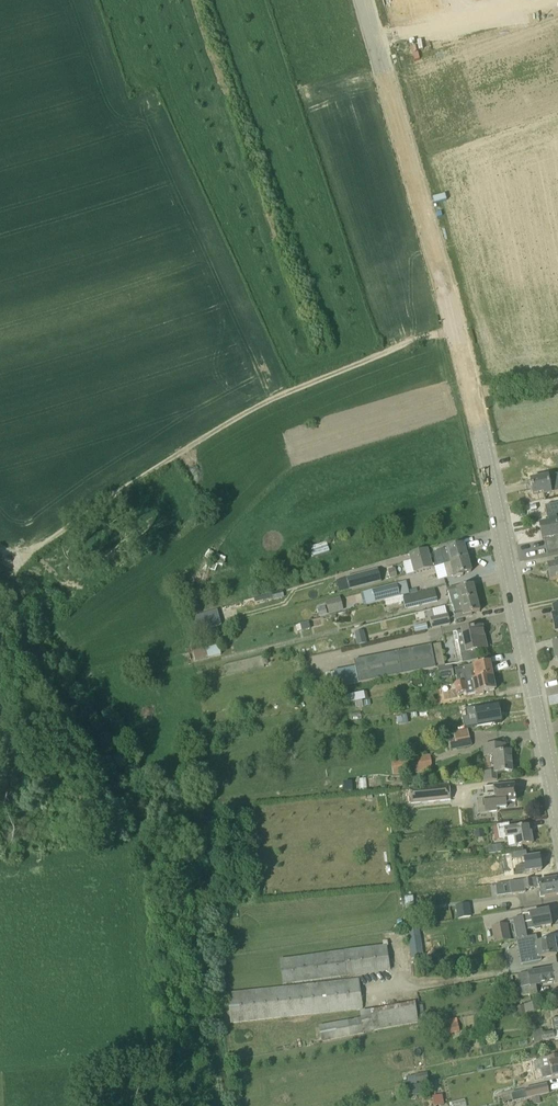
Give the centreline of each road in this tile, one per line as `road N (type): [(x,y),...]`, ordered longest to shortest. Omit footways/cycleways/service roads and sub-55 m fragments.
road 1 (tertiary): [(557,814),(471,392),(363,0)]
road 2 (track): [(12,564),(253,408),(455,329)]
road 3 (track): [(91,703),(85,666),(25,596),(5,554)]

